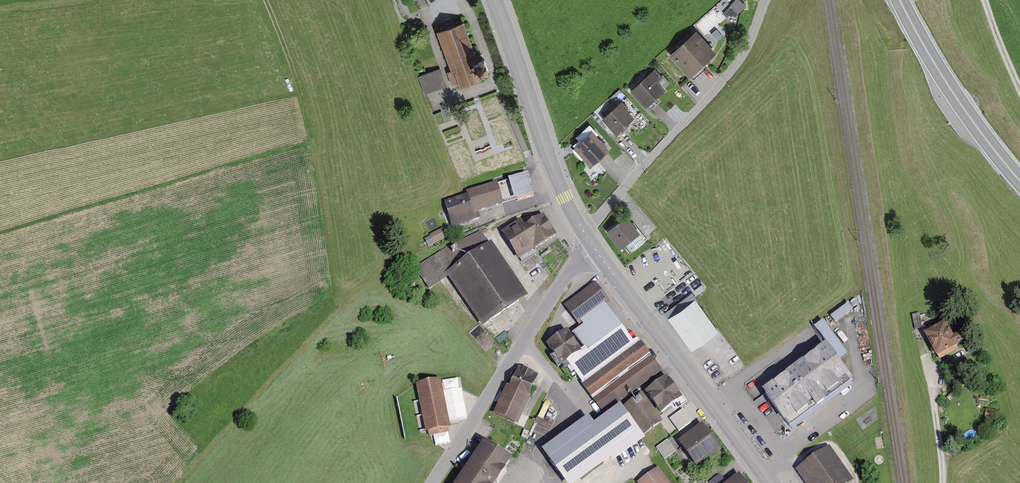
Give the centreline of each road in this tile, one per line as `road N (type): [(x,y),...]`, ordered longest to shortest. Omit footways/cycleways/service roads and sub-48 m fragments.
road 1 (residential): [(583,231),(736,65),(764,0)]
road 2 (secondary): [(596,249),(770,482)]
road 3 (tertiary): [(433,482),(566,274),(596,249)]
road 4 (secondary): [(494,0),(583,231)]
road 5 (trunk): [(900,0),(943,77),(1019,181)]
road 6 (track): [(945,482),(922,345)]
road 7 (track): [(266,0),(310,123)]

